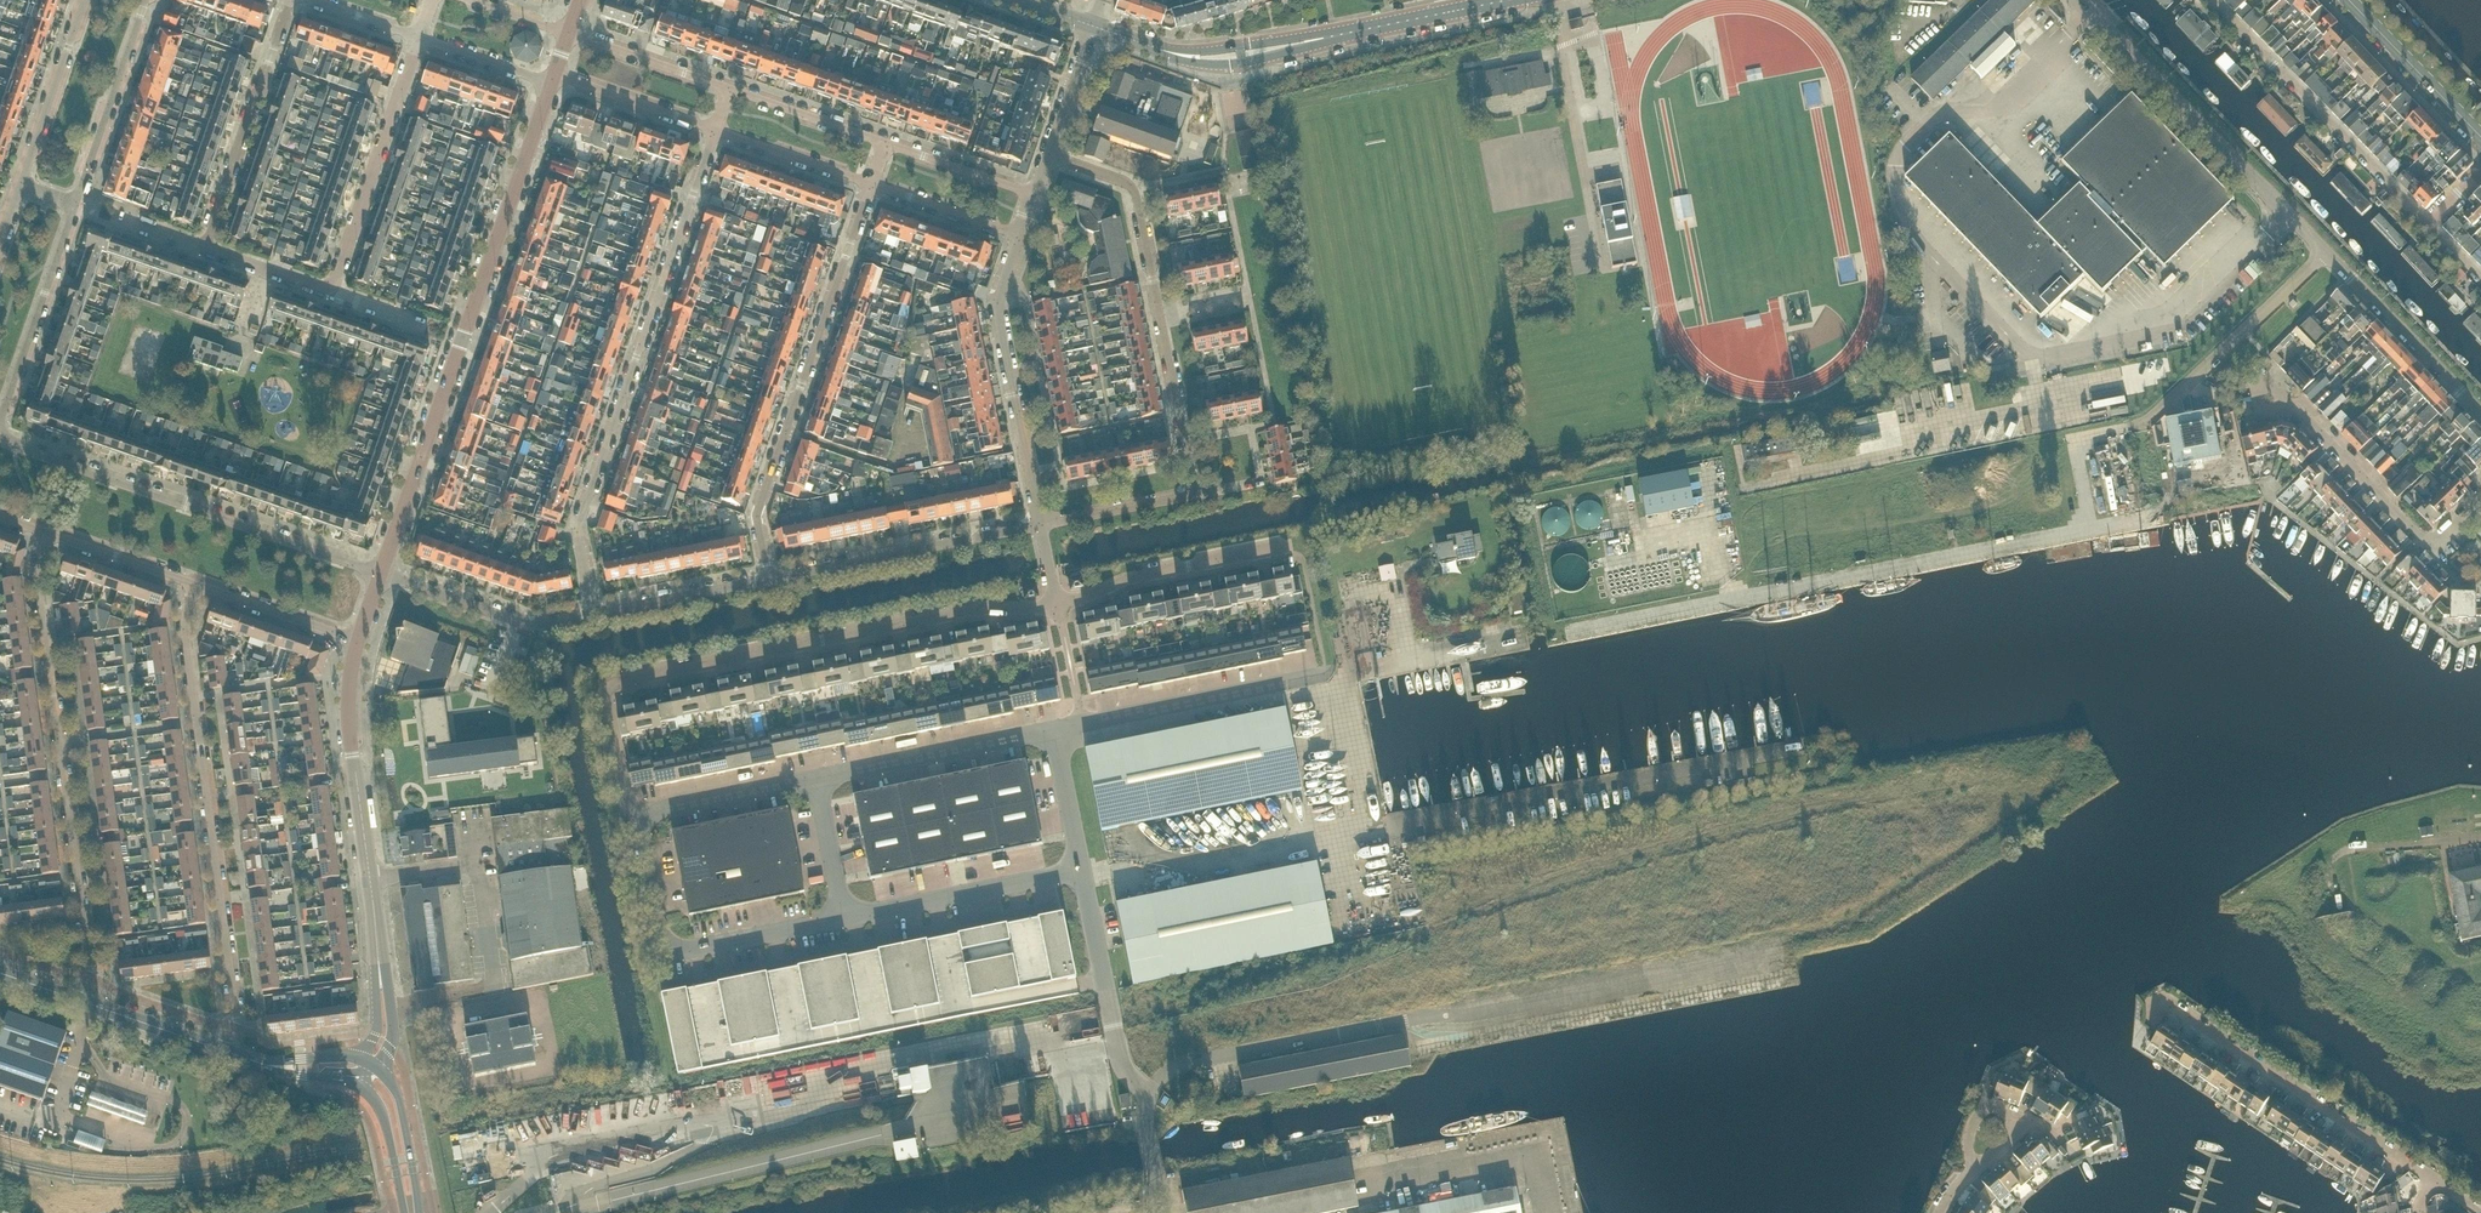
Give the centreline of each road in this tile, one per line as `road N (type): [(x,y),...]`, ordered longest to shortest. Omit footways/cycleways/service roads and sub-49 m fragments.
road 1 (unclassified): [(1151,1095),(1167,1075),(1202,1059),(1765,959)]
road 2 (residential): [(639,812),(621,791),(607,699),(627,677),(987,607),(1057,603)]
road 3 (unclassified): [(382,574),(552,83)]
road 4 (residential): [(715,129),(582,534),(592,609)]
road 5 (residential): [(231,1053),(238,1027),(186,628),(194,583)]
road 6 (residential): [(91,1004),(40,566),(44,533)]
road 7 (residential): [(772,577),(759,505),(872,184)]
road 8 (residential): [(382,574),(0,433)]
road 9 (unclassified): [(2351,278),(2078,0)]
road 10 (tertiary): [(1093,26),(1206,58),(1451,11)]
road 11 (residential): [(1190,441),(1134,188),(1052,156)]
road 12 (residential): [(2435,1181),(2168,1005),(2155,1008)]
road 13 (unclassified): [(380,954),(353,754),(350,682),(359,641)]
road 14 (residential): [(2429,224),(2211,0)]
road 15 (residential): [(639,812),(663,932),(689,949),(841,918)]
road 16 (residential): [(1042,524),(1000,305),(1022,236)]
road 17 (residential): [(1042,524),(772,577)]
road 18 (residential): [(333,292),(419,36)]
road 19 (residential): [(291,0),(206,250)]
road 20 (residential): [(2475,503),(2439,539),(2424,540),(2296,409)]
road 21 (residential): [(1056,727),(812,777)]
road 22 (residential): [(841,918),(1084,869)]
road 23 (residential): [(1078,723),(1319,675)]
road 24 (residential): [(1057,603),(1126,579),(1291,546)]
road 25 (residential): [(1151,1095),(1123,1065),(1084,869)]
road 26 (residential): [(0,426),(77,204)]
road 27 (unclassified): [(1564,1212),(1550,1139),(1401,1168)]
road 28 (residential): [(592,609),(534,626),(382,574)]
road 29 (residential): [(77,204),(150,0)]
road 30 (residential): [(1190,441),(1202,493),(1042,524)]
road 31 (residential): [(84,0),(22,184)]
road 32 (primary): [(2480,137),(2349,0)]
road 33 (residential): [(2480,414),(2351,278)]
road 34 (residential): [(772,577),(592,609)]
road 35 (residential): [(812,777),(639,812)]
road 36 (residential): [(194,583),(359,641)]
road 37 (residential): [(552,83),(570,79),(715,129)]
road 38 (residential): [(730,89),(571,32)]
road 39 (residential): [(715,129),(872,184)]
road 40 (residential): [(886,144),(730,89)]
road 41 (residential): [(1038,195),(886,144)]
road 42 (residential): [(872,184),(1022,236)]
road 43 (residential): [(44,533),(194,583)]
road 44 (secondary): [(422,1212),(402,1103),(377,1068)]
road 45 (secondary): [(231,1053),(91,1004)]
road 46 (residential): [(1084,869),(1056,727)]
road 47 (residential): [(841,918),(812,777)]
road 48 (residential): [(419,36),(552,83)]
road 49 (residential): [(1052,156),(1093,26)]
road 50 (residential): [(333,292),(206,250)]
road 51 (secondary): [(365,1089),(386,1117),(406,1212)]
road 52 (secondary): [(364,1061),(234,1054)]
road 53 (residential): [(1078,723),(1057,603)]
road 54 (unclassified): [(1163,1212),(1146,1129),(1151,1095)]

